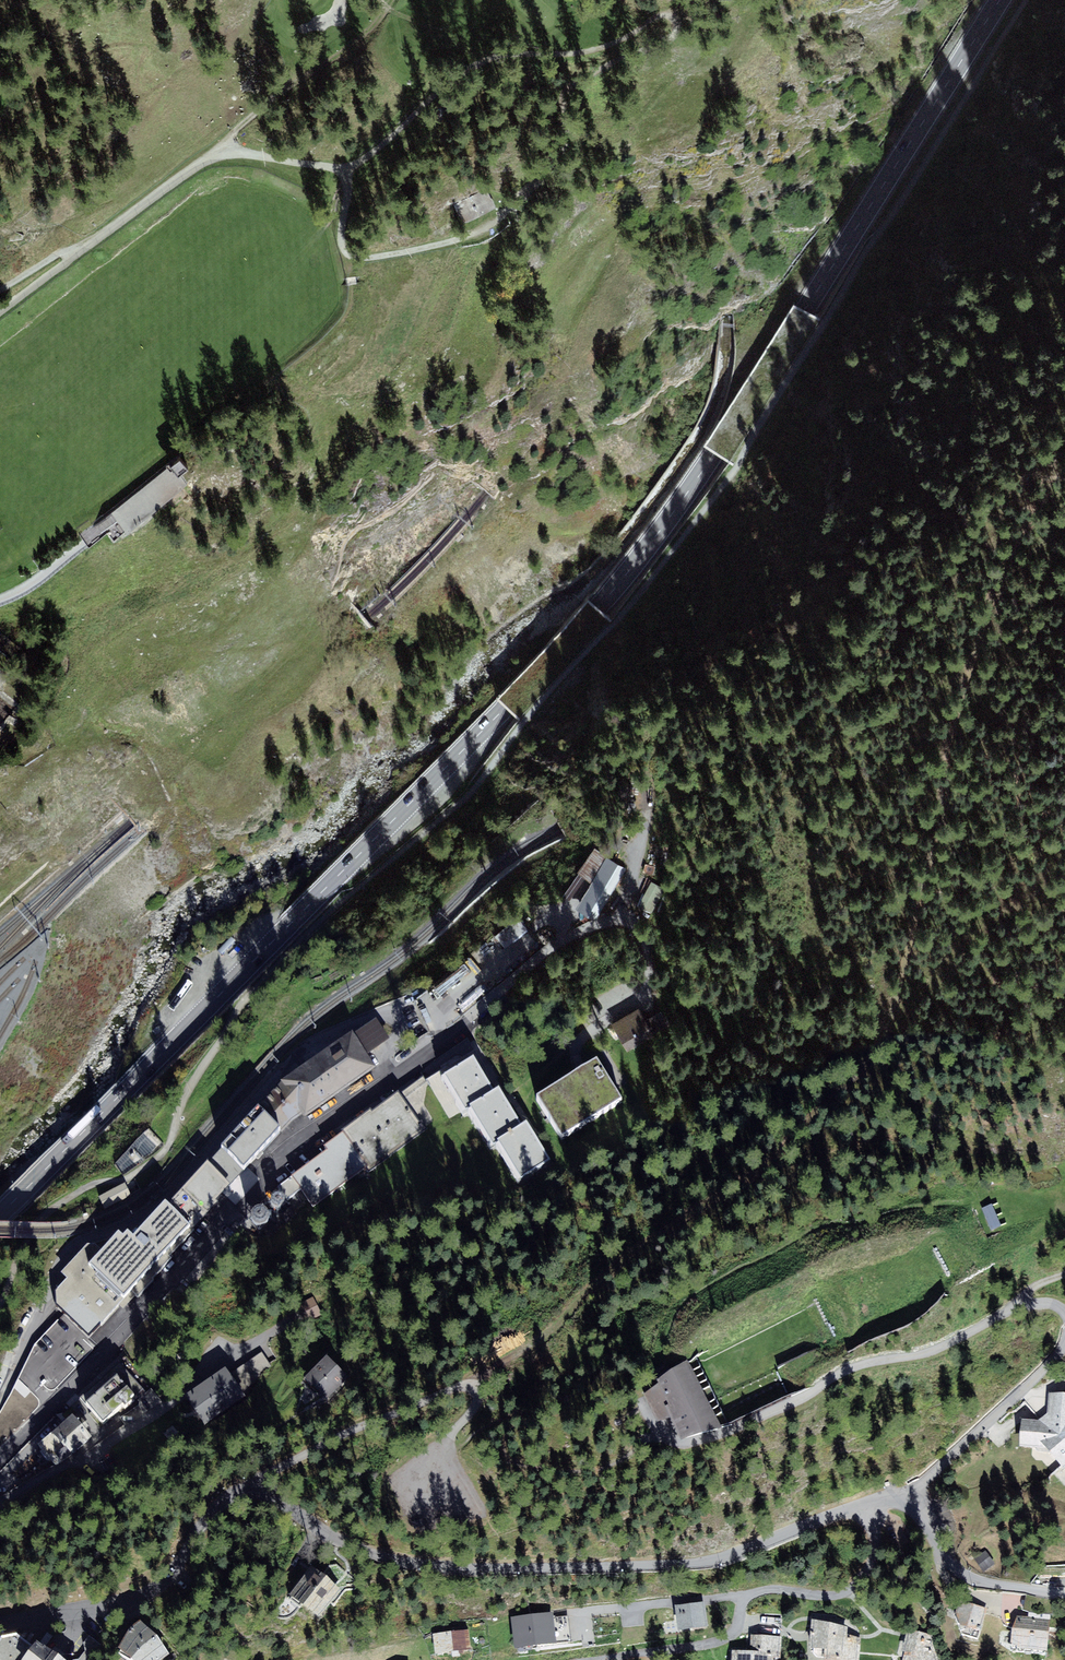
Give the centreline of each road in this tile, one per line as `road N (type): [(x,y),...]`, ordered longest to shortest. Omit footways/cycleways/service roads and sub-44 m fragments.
road 1 (track): [(0,1300),(45,1215),(90,1185),(129,1178),(164,1151),(244,1000),(320,920),(465,799),(647,585),(726,479),(1026,0)]
road 2 (primary): [(1002,0),(715,454),(598,610),(0,1215)]
road 3 (track): [(0,313),(203,162),(250,154),(343,174),(467,70),(498,57),(598,51),(657,17),(674,19),(669,42),(571,83),(566,136),(486,230),(450,244),(351,257),(341,242),(346,197)]
road 4 (track): [(469,1389),(554,1332),(585,1292),(630,1256),(760,1170),(875,1055),(889,1028),(943,811),(948,746),(989,609),(1021,535),(1064,488)]
road 5 (residential): [(0,1622),(155,1594),(174,1578),(228,1494),(256,1481),(305,1521),(360,1548),(426,1565),(693,1564),(874,1504)]
road 6 (residential): [(0,1409),(68,1250),(157,1207),(304,1049),(371,1018),(392,1018),(398,1026),(382,1066),(389,1077)]
road 7 (residential): [(0,1458),(291,1143),(389,1077)]
road 8 (residential): [(1064,1314),(1052,1304),(1024,1304),(932,1352),(855,1366),(798,1400),(688,1445),(659,1433),(643,1404)]
road 9 (residential): [(874,1504),(878,1559),(859,1589),(826,1597),(751,1594),(722,1642),(603,1659)]
road 10 (residential): [(389,1077),(587,944)]
road 11 (residential): [(899,1504),(1064,1346)]
road 12 (residential): [(899,1504),(924,1521),(968,1577),(1064,1594)]

